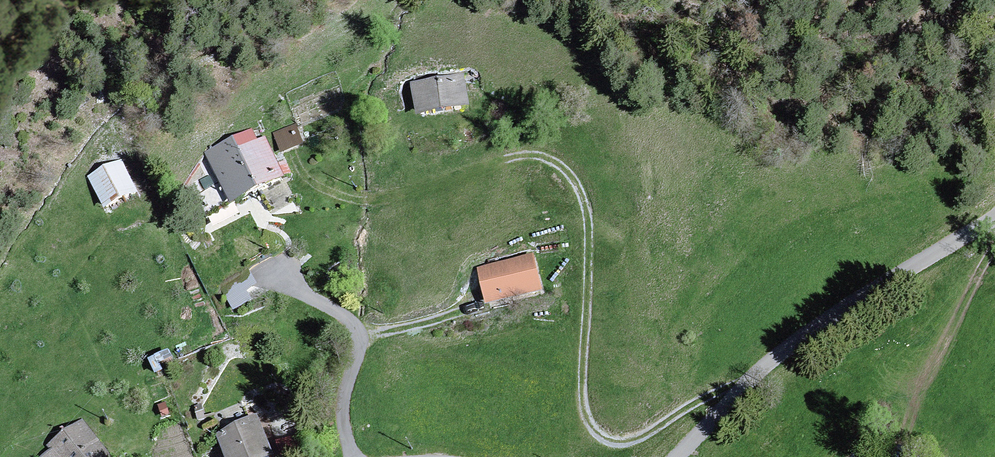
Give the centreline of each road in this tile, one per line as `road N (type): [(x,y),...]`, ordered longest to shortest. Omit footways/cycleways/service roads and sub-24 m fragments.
road 1 (track): [(295,170),(321,192),(371,204),(542,161),(574,184),(584,203),(581,382),(593,430),(603,441),(632,443),(738,386),(745,390)]
road 2 (residential): [(994,219),(827,323),(729,404),(680,456)]
road 3 (track): [(994,245),(899,444)]

